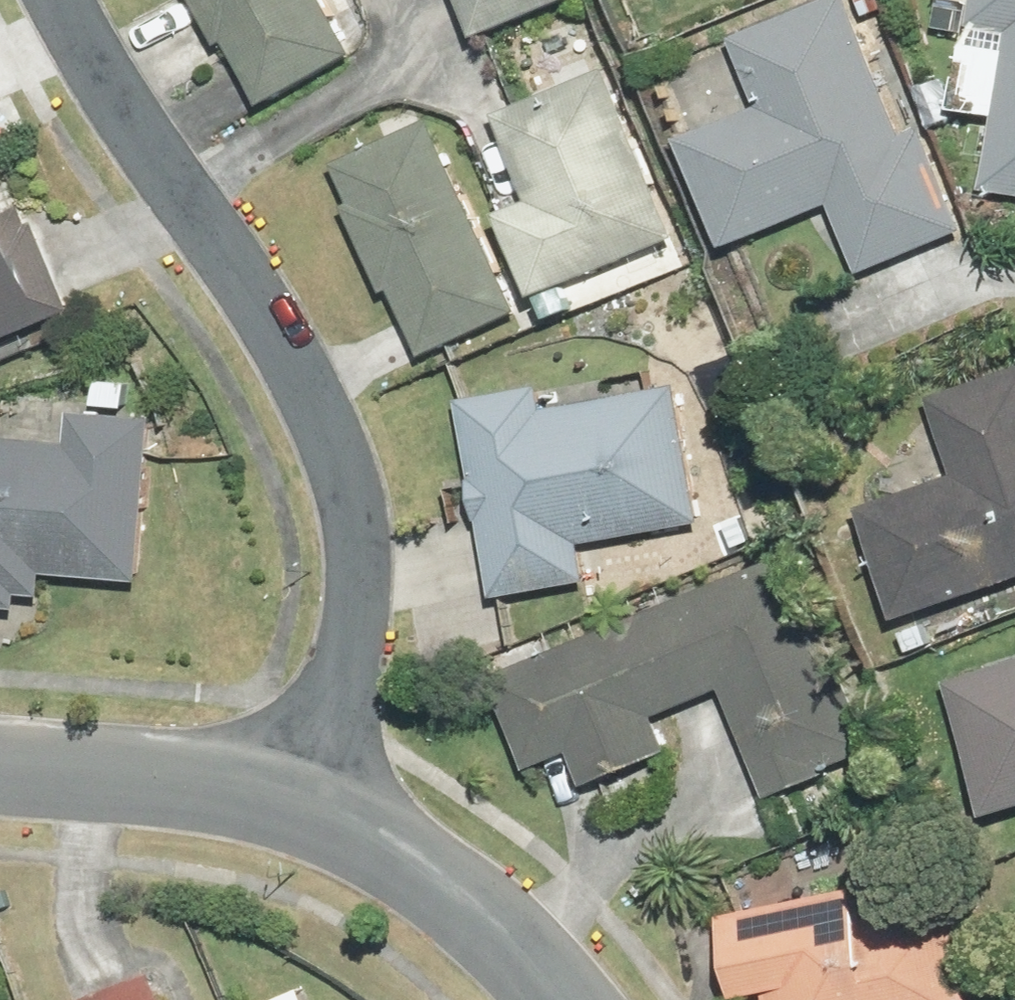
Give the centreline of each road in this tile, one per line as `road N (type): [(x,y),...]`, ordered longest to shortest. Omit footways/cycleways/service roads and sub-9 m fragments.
road 1 (residential): [(62,0),(289,370),(349,489),(354,591),(320,796)]
road 2 (residential): [(568,999),(457,881),(320,796)]
road 3 (residential): [(320,796),(0,768)]

